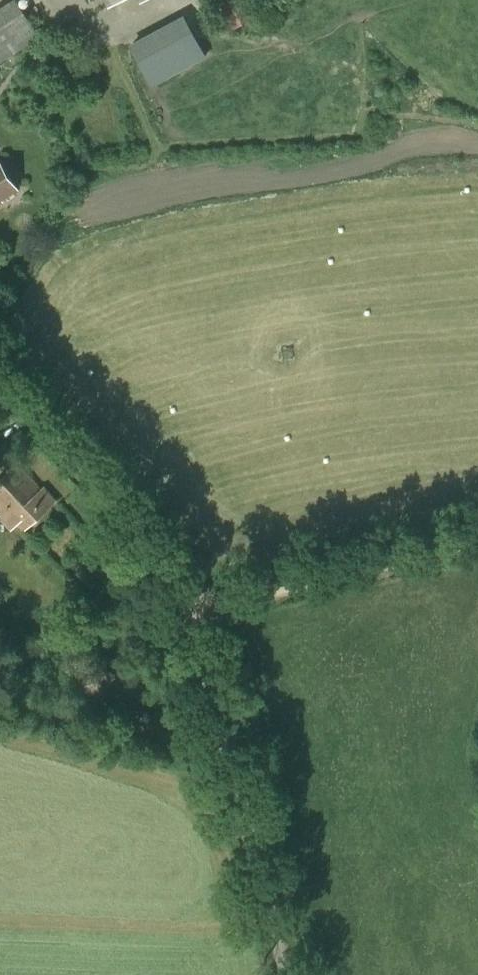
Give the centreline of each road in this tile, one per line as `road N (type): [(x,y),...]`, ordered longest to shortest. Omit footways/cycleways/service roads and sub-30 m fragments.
road 1 (unclassified): [(284,974),(177,591),(127,518),(0,378)]
road 2 (track): [(220,603),(477,543)]

